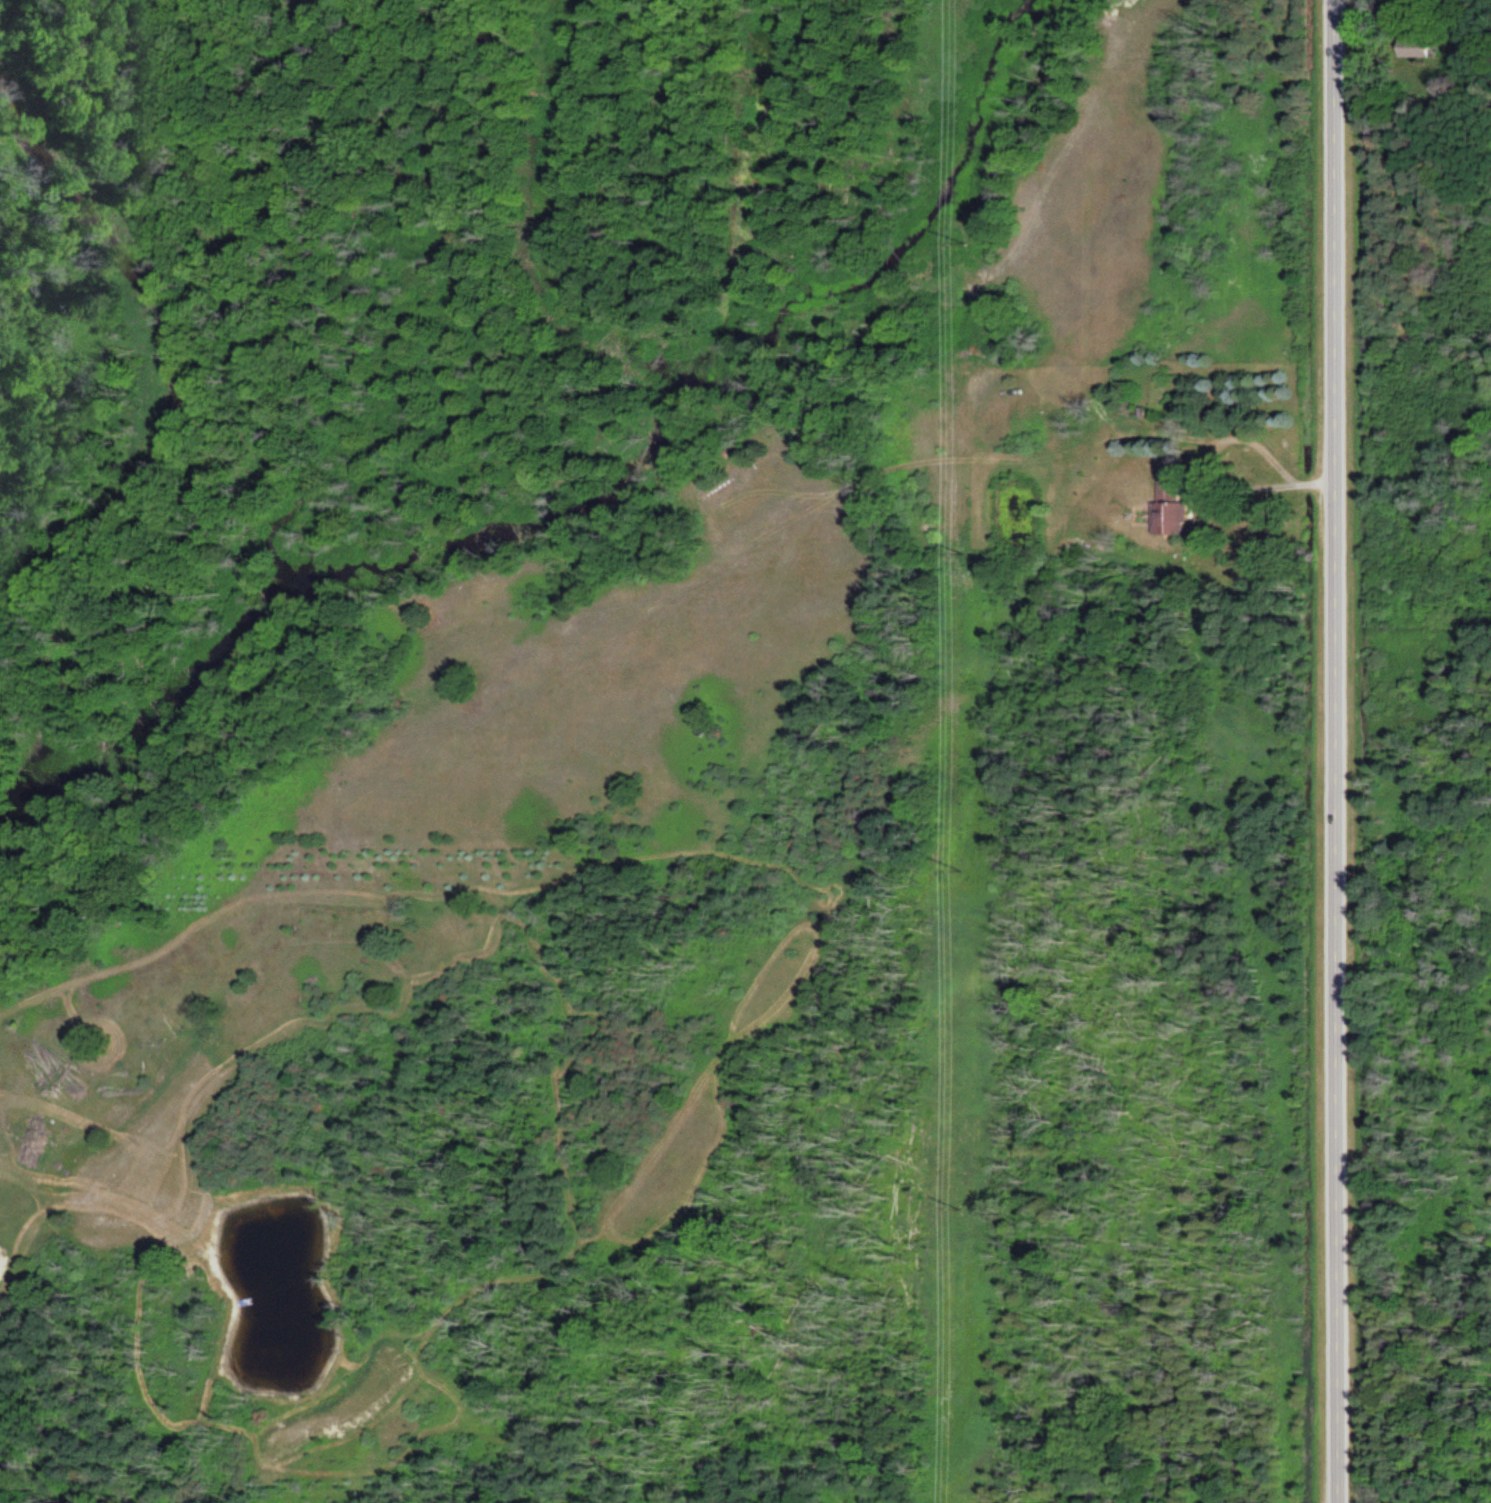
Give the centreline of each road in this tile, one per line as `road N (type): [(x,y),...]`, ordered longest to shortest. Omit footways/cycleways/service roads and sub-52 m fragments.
road 1 (tertiary): [(1337,1502),(1326,0)]

